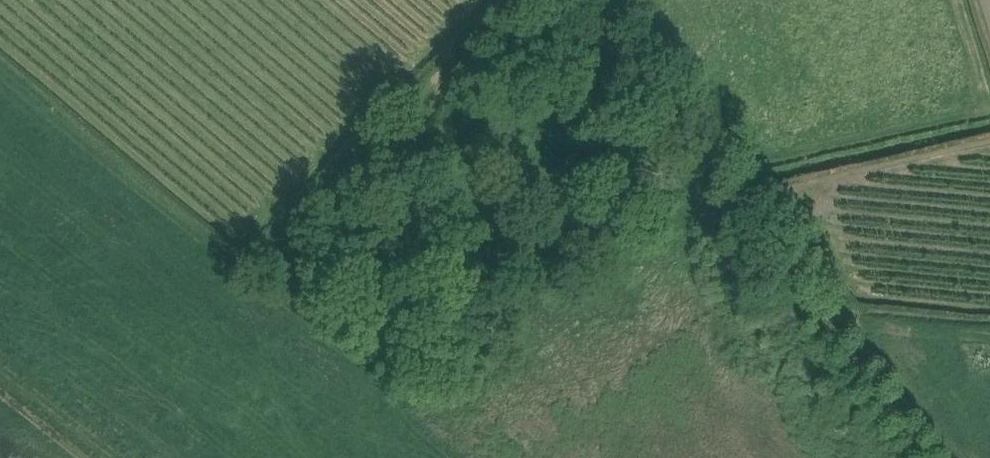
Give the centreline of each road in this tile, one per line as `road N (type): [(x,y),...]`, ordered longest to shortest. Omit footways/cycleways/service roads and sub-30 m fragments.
road 1 (track): [(600,0),(949,457)]
road 2 (track): [(520,0),(448,80),(430,145),(432,211)]
road 3 (track): [(510,15),(584,134)]

